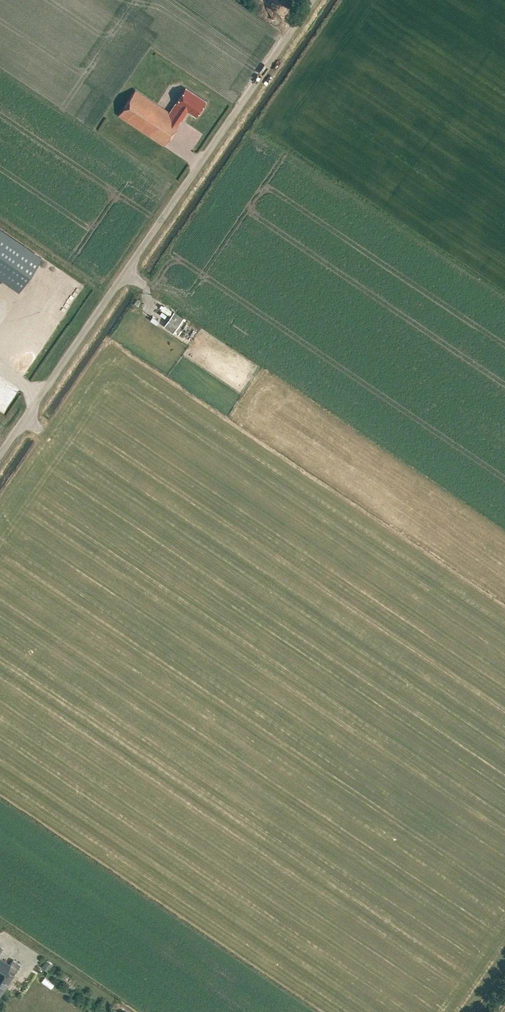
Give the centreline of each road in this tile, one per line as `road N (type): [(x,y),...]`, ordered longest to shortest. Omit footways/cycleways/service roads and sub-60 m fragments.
road 1 (unclassified): [(0,453),(312,0)]

